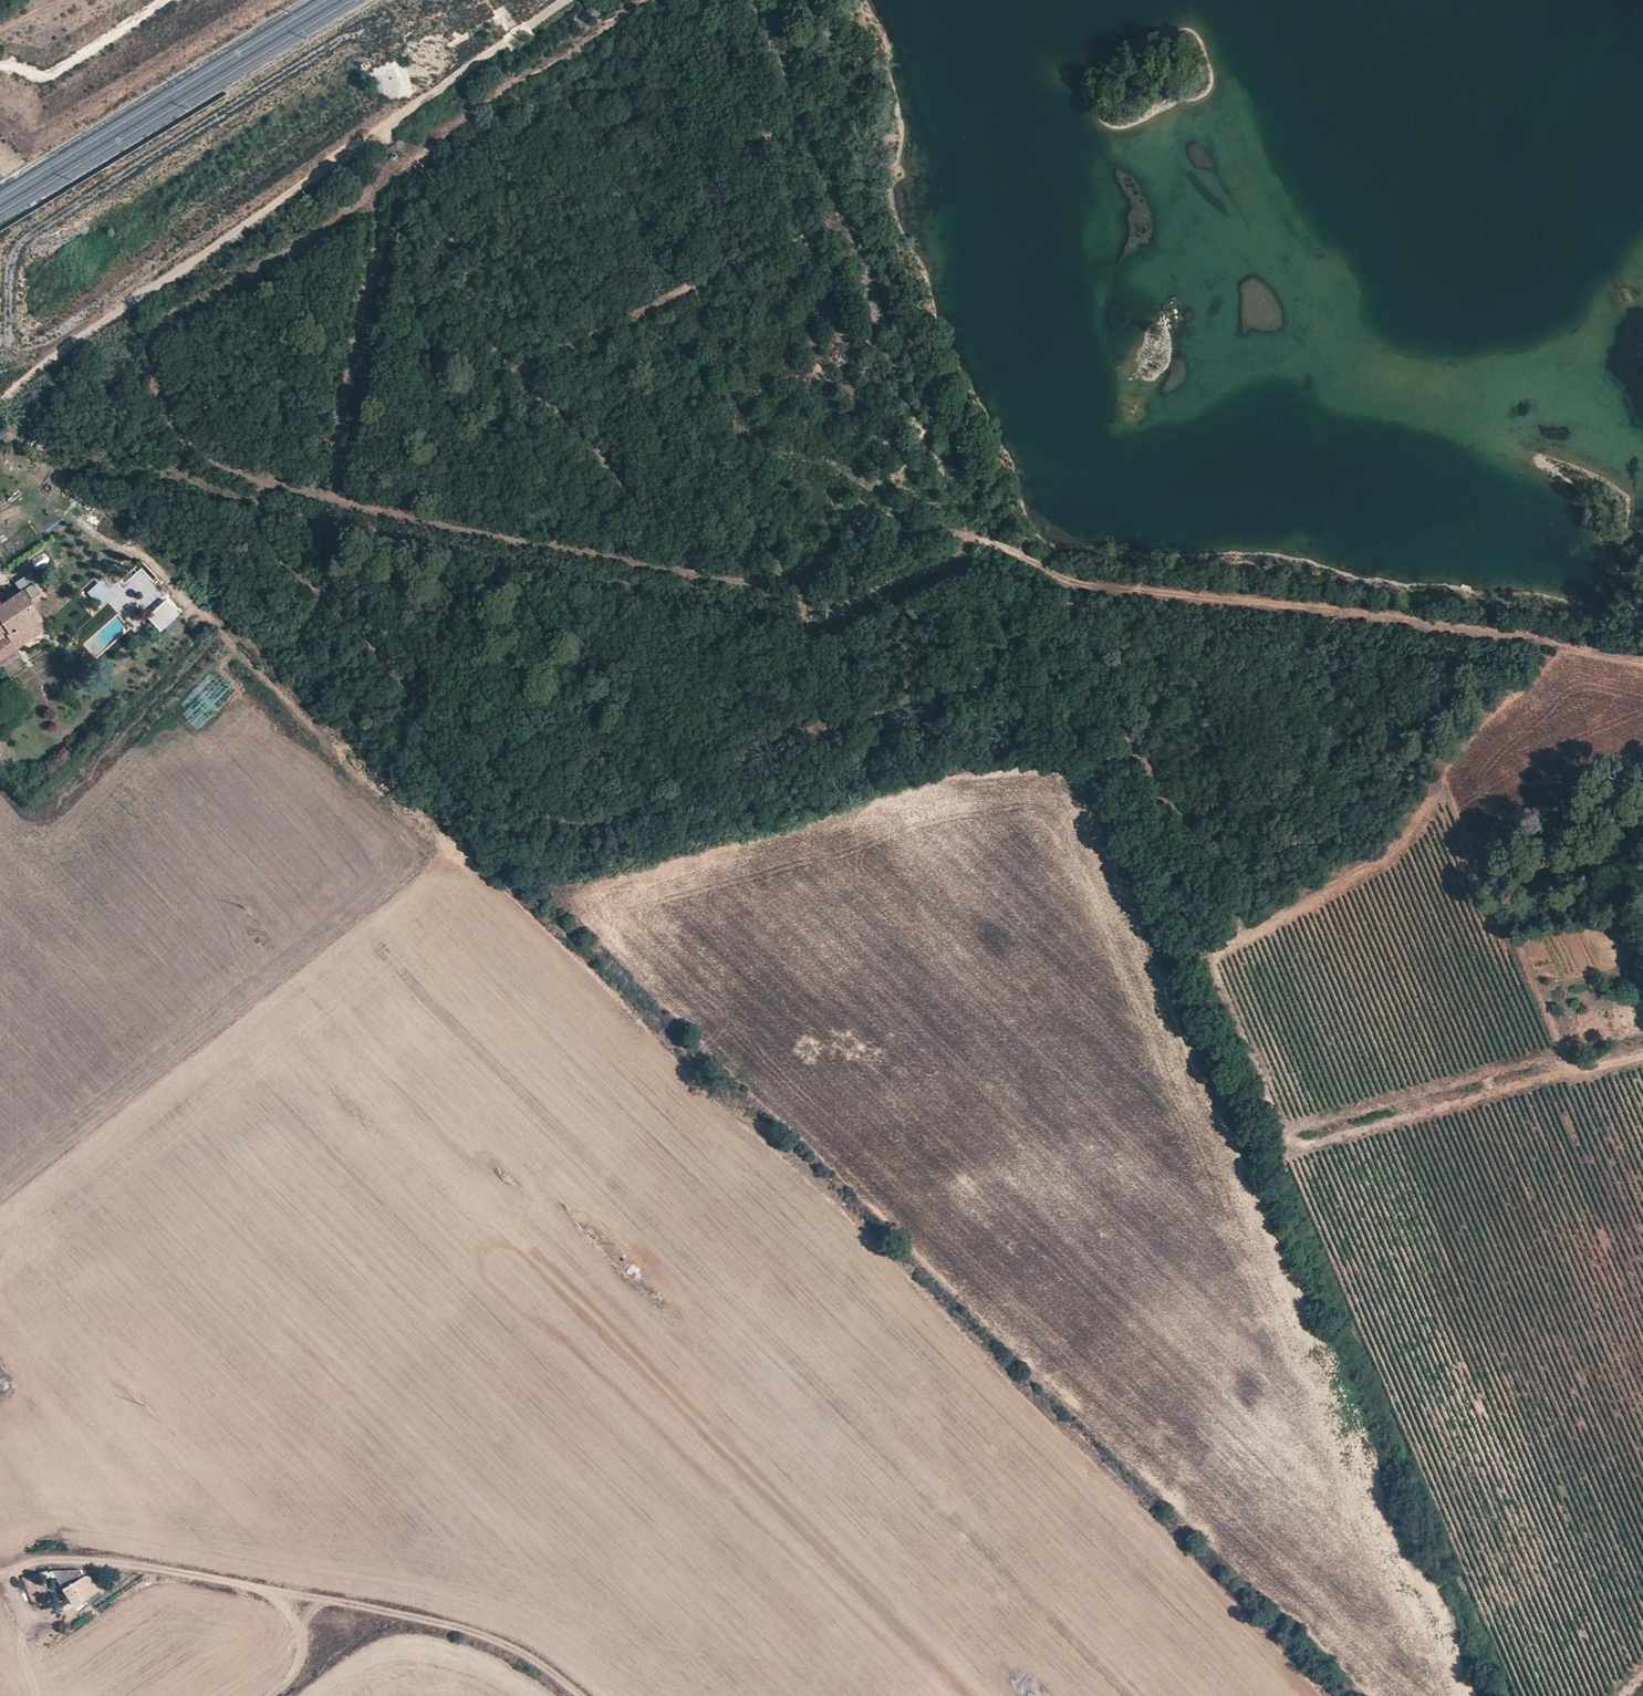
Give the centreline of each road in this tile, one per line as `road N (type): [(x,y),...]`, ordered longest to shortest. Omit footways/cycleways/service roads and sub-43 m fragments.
road 1 (unclassified): [(0,401),(565,0)]
road 2 (track): [(579,1695),(525,1654),(433,1621),(337,1600),(94,1565),(0,1574)]

